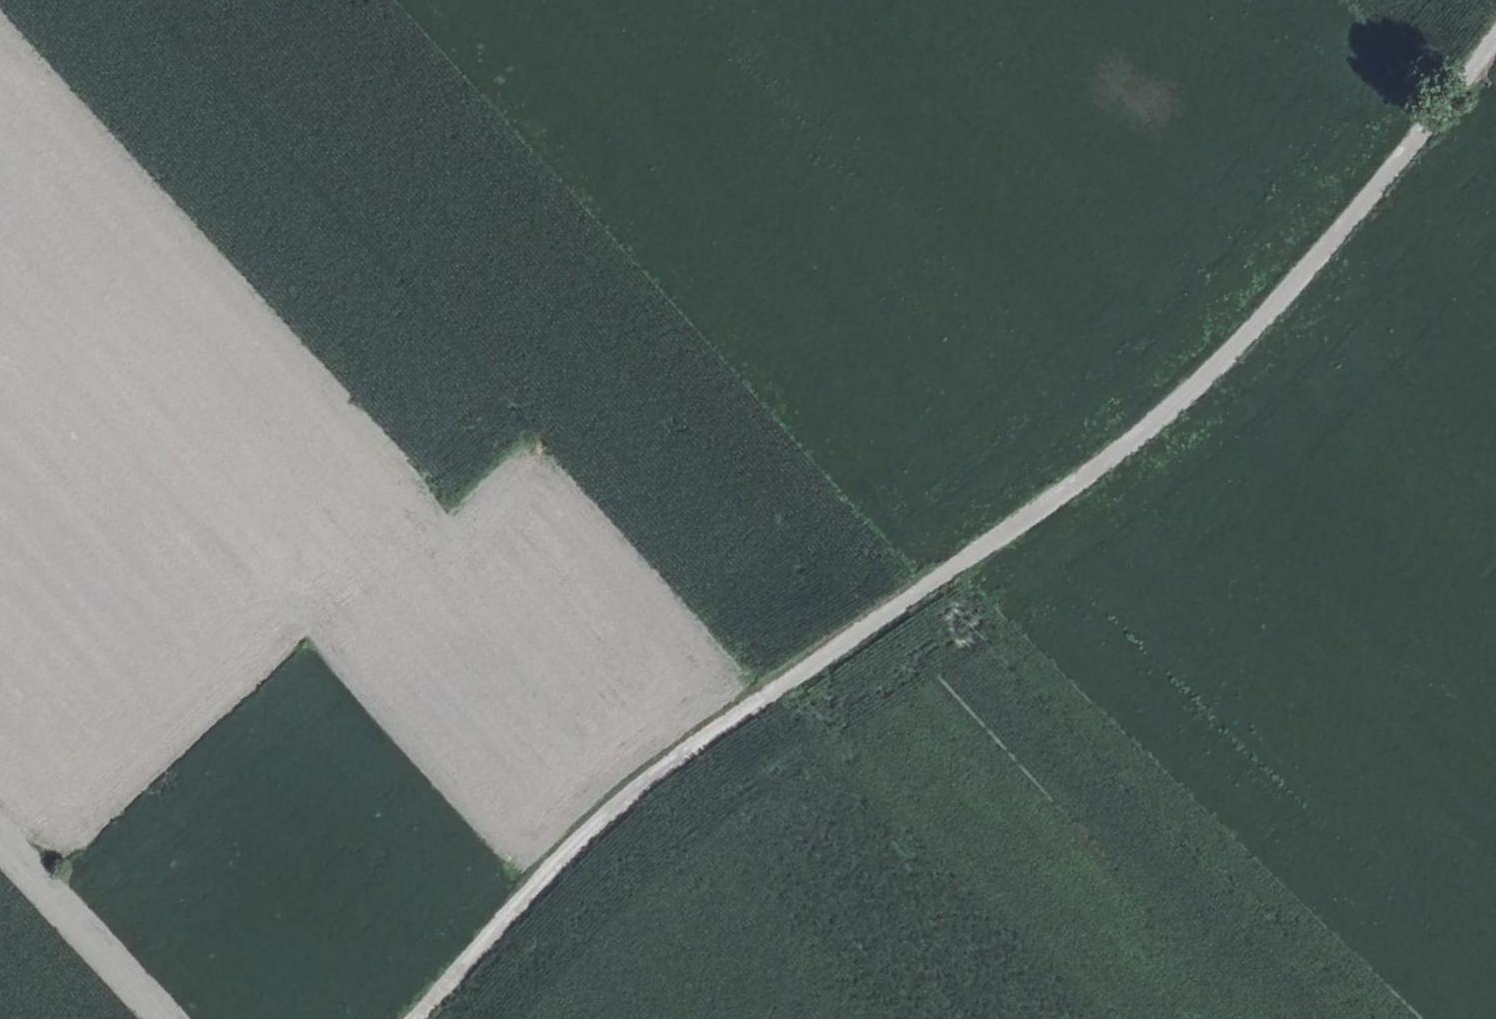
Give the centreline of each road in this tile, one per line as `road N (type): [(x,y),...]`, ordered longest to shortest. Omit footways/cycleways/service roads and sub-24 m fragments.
road 1 (track): [(418,1018),(675,756),(1155,424),(1384,181),(1495,41)]

